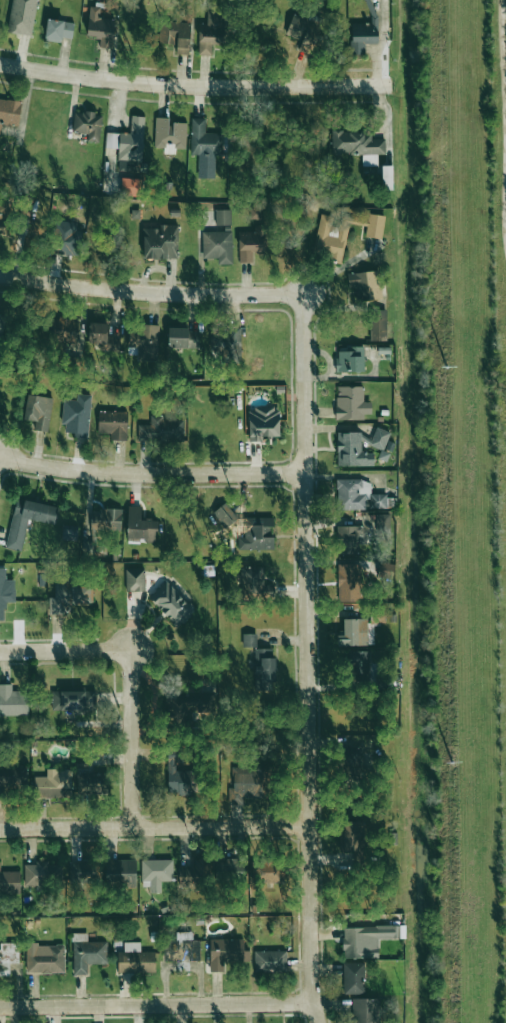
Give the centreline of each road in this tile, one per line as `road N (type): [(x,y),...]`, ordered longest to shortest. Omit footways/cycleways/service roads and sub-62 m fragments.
road 1 (residential): [(315,1002),(302,296)]
road 2 (residential): [(391,87),(194,88),(0,64)]
road 3 (residential): [(0,1005),(315,1002)]
road 4 (residential): [(0,825),(308,823)]
road 5 (residential): [(0,460),(111,475),(302,470)]
road 6 (residential): [(0,276),(113,291),(302,296)]
road 7 (residential): [(132,823),(133,651)]
road 8 (residential): [(0,652),(133,651)]

